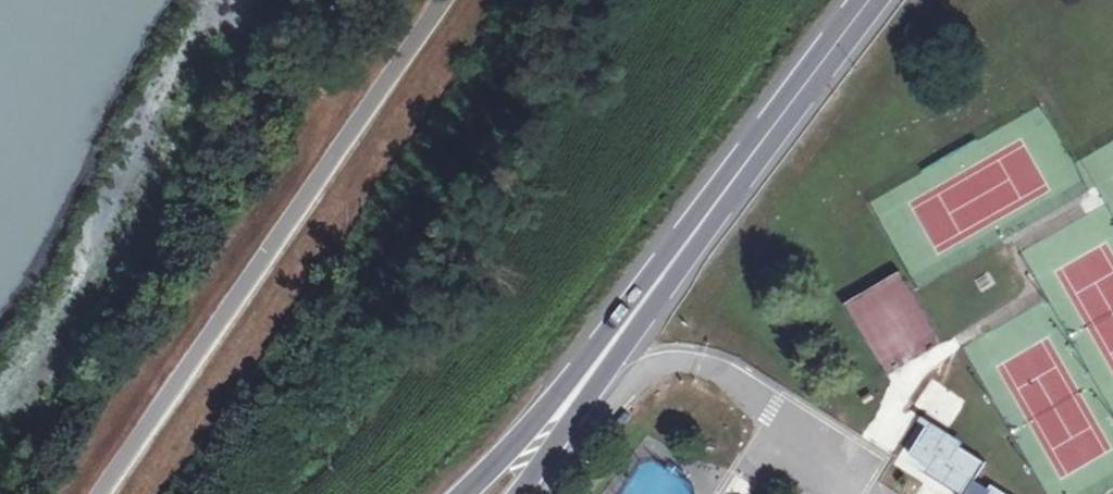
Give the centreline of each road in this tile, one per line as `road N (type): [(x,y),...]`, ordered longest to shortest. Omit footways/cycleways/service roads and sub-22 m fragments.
road 1 (unclassified): [(871,0),(661,282)]
road 2 (unclassified): [(661,282),(470,493)]
road 3 (unclassified): [(529,493),(661,282)]

